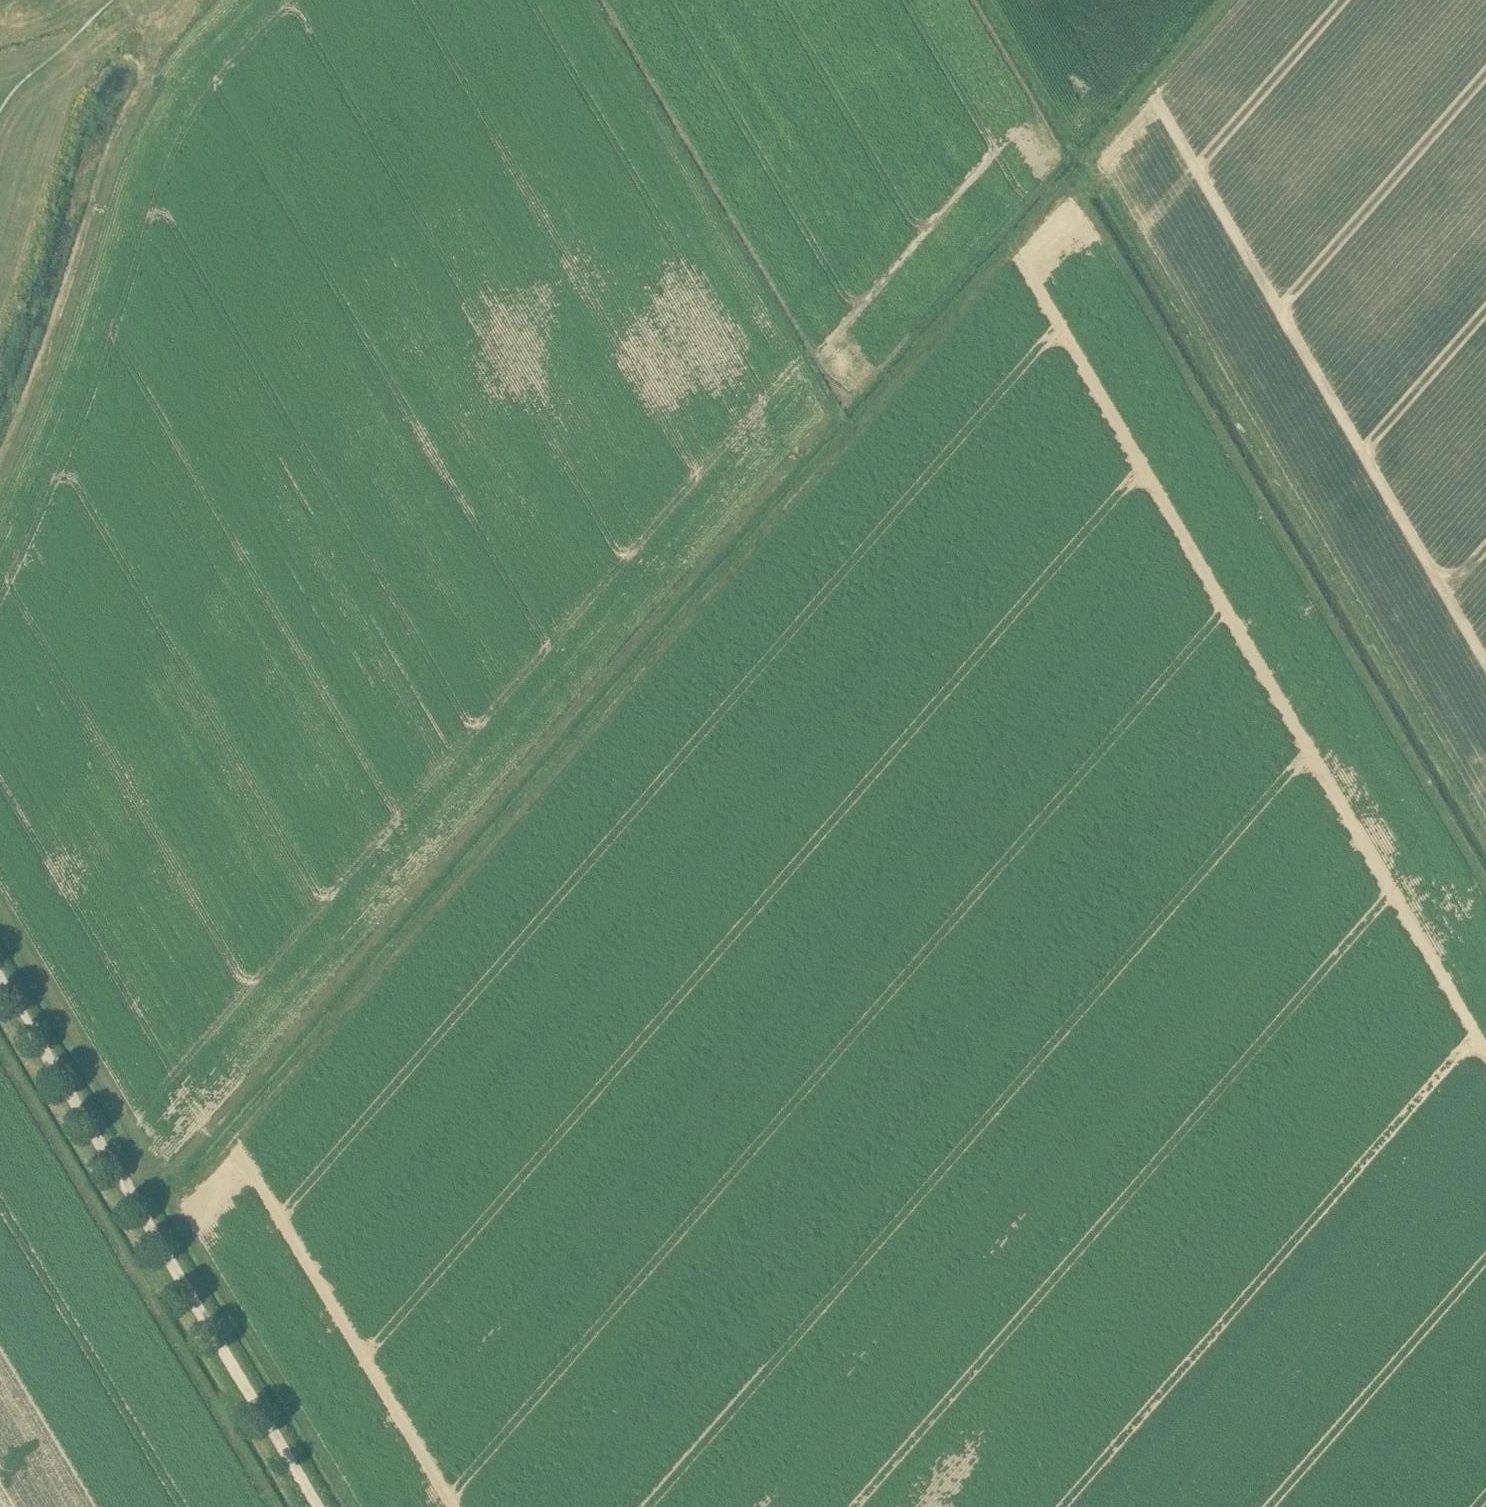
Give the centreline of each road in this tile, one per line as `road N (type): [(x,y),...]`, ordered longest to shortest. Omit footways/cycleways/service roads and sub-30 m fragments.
road 1 (track): [(315,1506),(0,981)]

